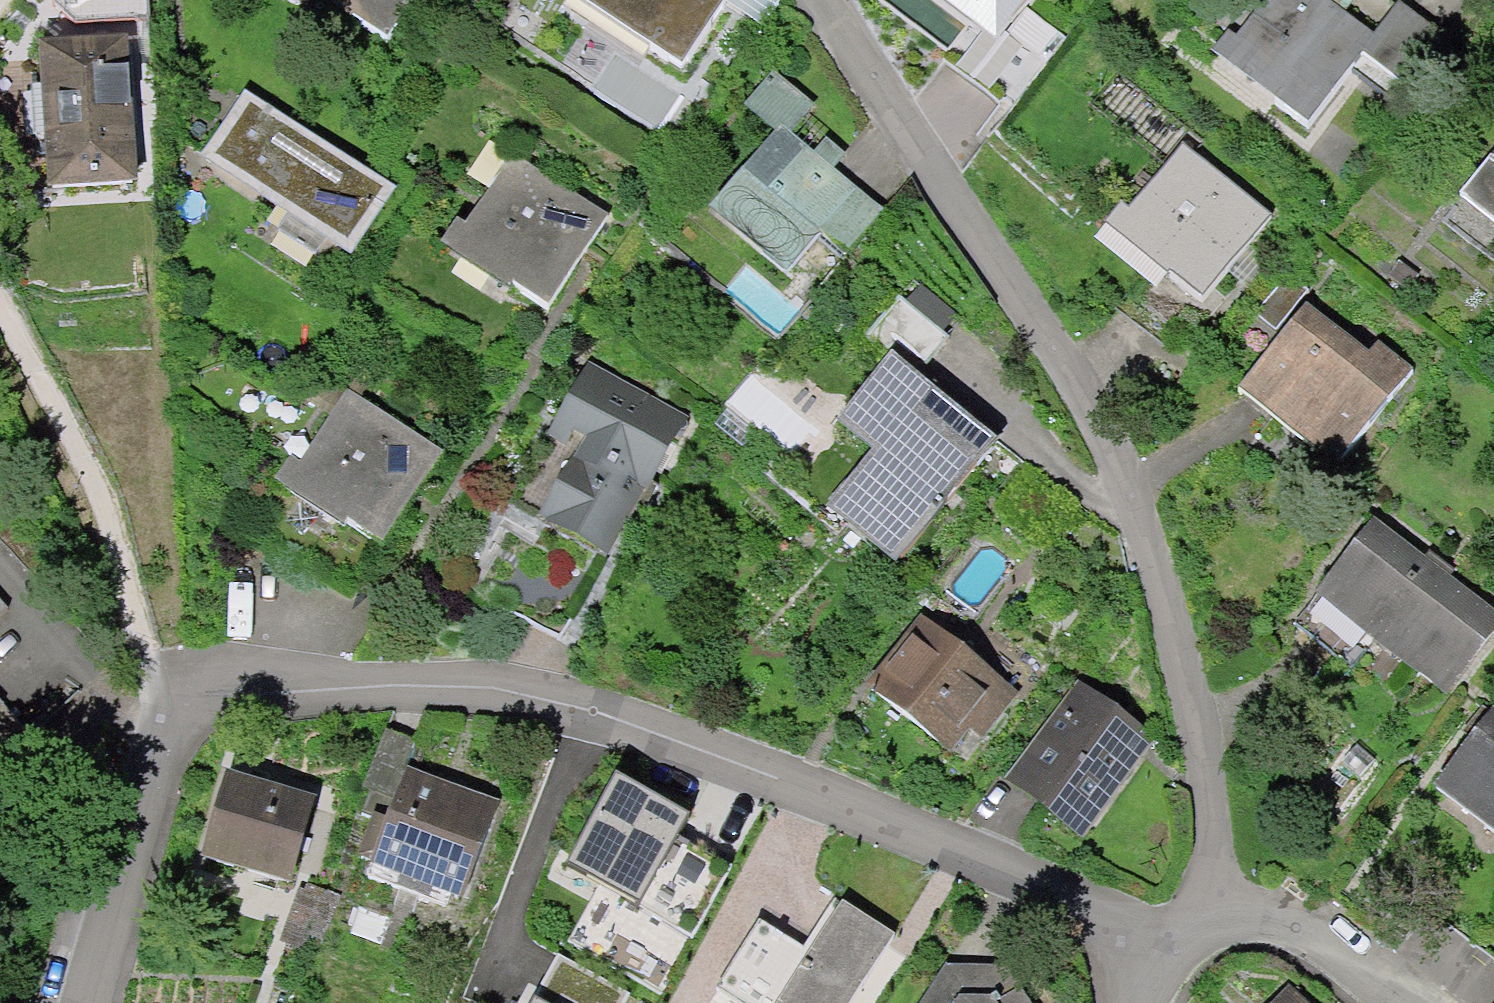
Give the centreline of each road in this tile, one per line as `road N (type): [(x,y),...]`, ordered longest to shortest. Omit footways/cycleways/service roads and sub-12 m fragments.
road 1 (residential): [(79,1002),(153,737),(169,700),(222,675),(513,682),(674,733),(1182,940)]
road 2 (residential): [(1182,940),(1218,854),(1141,501),(995,257),(826,0)]
road 3 (track): [(169,700),(90,477),(0,304)]
road 4 (residential): [(1182,940),(1258,932),(1377,980),(1401,1002)]

